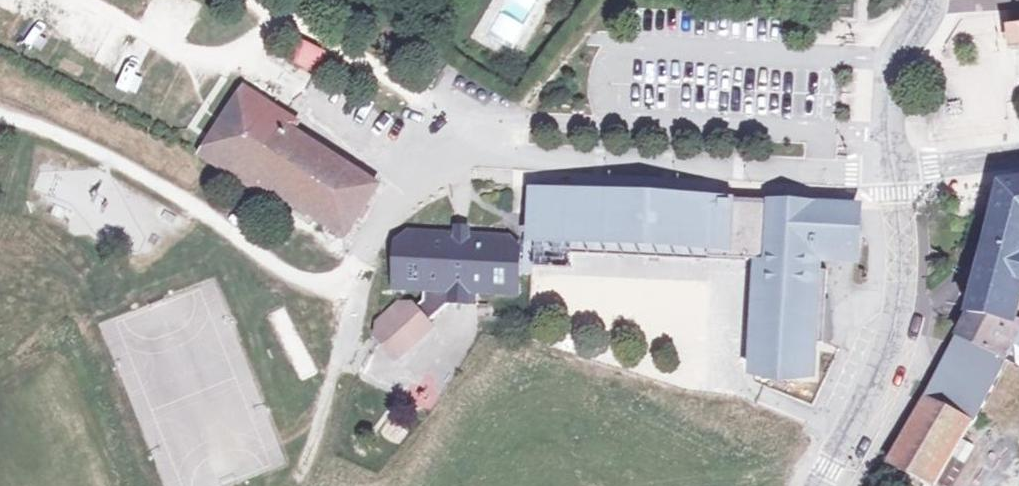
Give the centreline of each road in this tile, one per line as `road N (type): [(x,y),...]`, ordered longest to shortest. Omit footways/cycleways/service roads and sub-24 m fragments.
road 1 (secondary): [(819,485),(875,381),(900,304),(895,174)]
road 2 (track): [(354,275),(345,337),(297,485)]
road 3 (secondary): [(895,174),(895,62),(927,0)]
road 4 (residential): [(895,174),(1018,156)]

